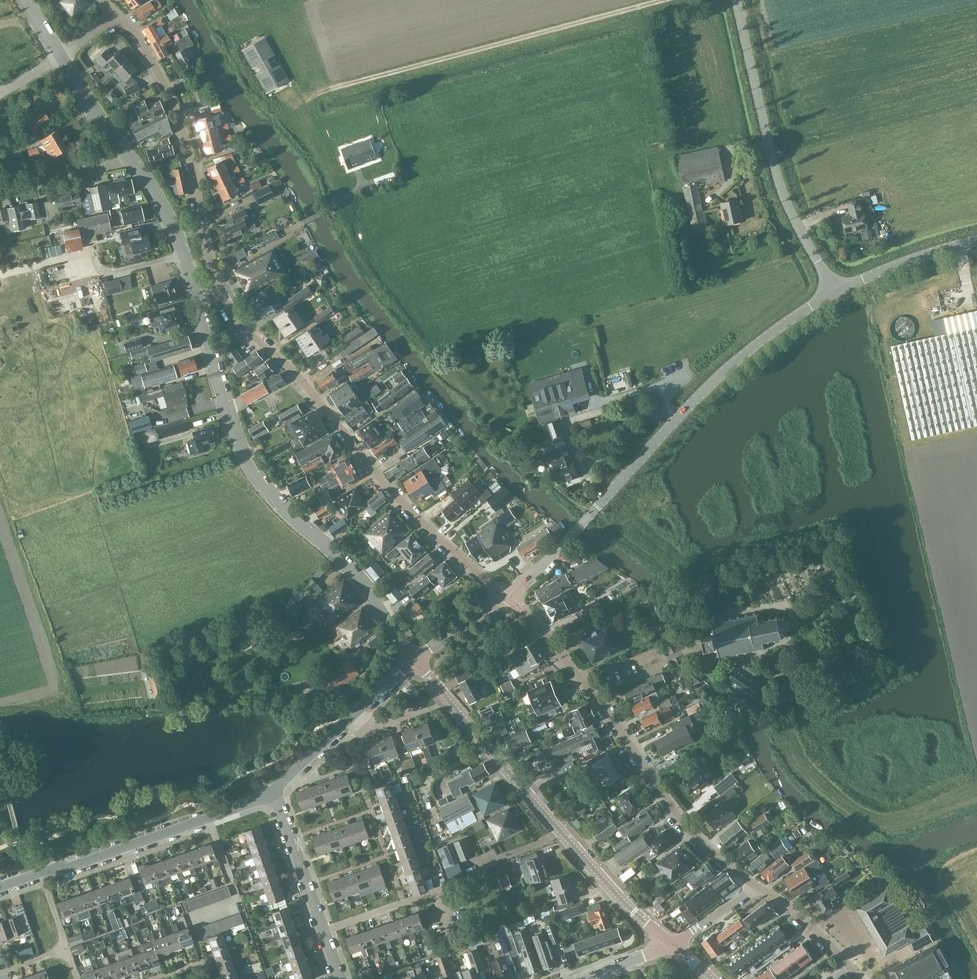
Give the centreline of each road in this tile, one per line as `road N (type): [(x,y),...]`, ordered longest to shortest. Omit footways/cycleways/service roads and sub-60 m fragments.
road 1 (residential): [(505,596),(412,513),(233,314),(208,250),(172,98),(139,39),(103,0)]
road 2 (tertiary): [(413,658),(346,564),(277,501),(243,451),(179,240),(135,165)]
road 3 (residential): [(856,978),(799,915),(685,826),(603,708),(505,596)]
road 4 (unclassified): [(505,596),(723,373),(835,291)]
road 5 (track): [(268,103),(658,0)]
road 6 (tertiary): [(670,942),(540,811),(413,658)]
road 7 (unclassified): [(835,291),(781,190),(736,0)]
road 8 (unclassified): [(0,887),(276,798)]
road 9 (tertiary): [(135,165),(27,0)]
road 10 (unclassified): [(835,291),(976,239)]
road 11 (residential): [(323,931),(276,798)]
road 12 (residential): [(0,187),(135,165)]

